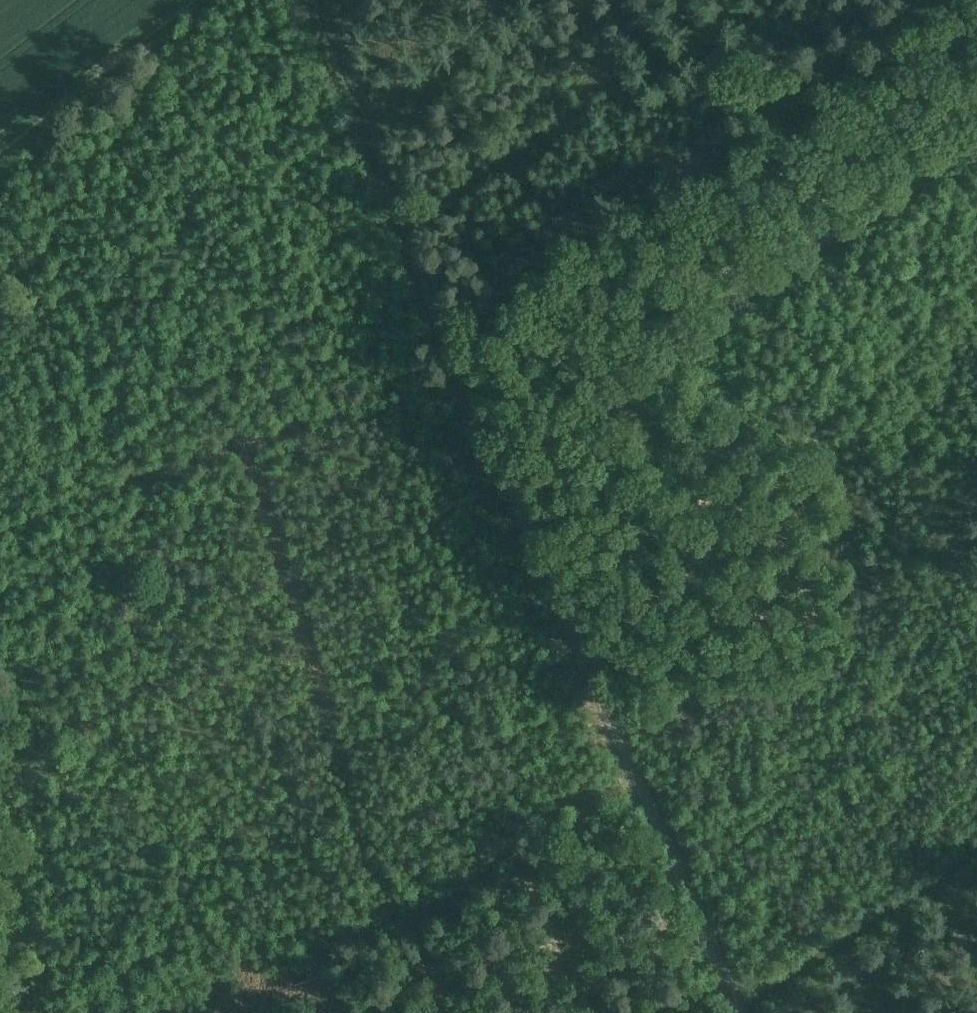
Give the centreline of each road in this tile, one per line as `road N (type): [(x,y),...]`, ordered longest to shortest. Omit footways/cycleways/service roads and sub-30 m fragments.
road 1 (track): [(742,1012),(483,403),(301,0)]
road 2 (track): [(506,455),(976,120)]
road 3 (track): [(0,135),(188,0)]

